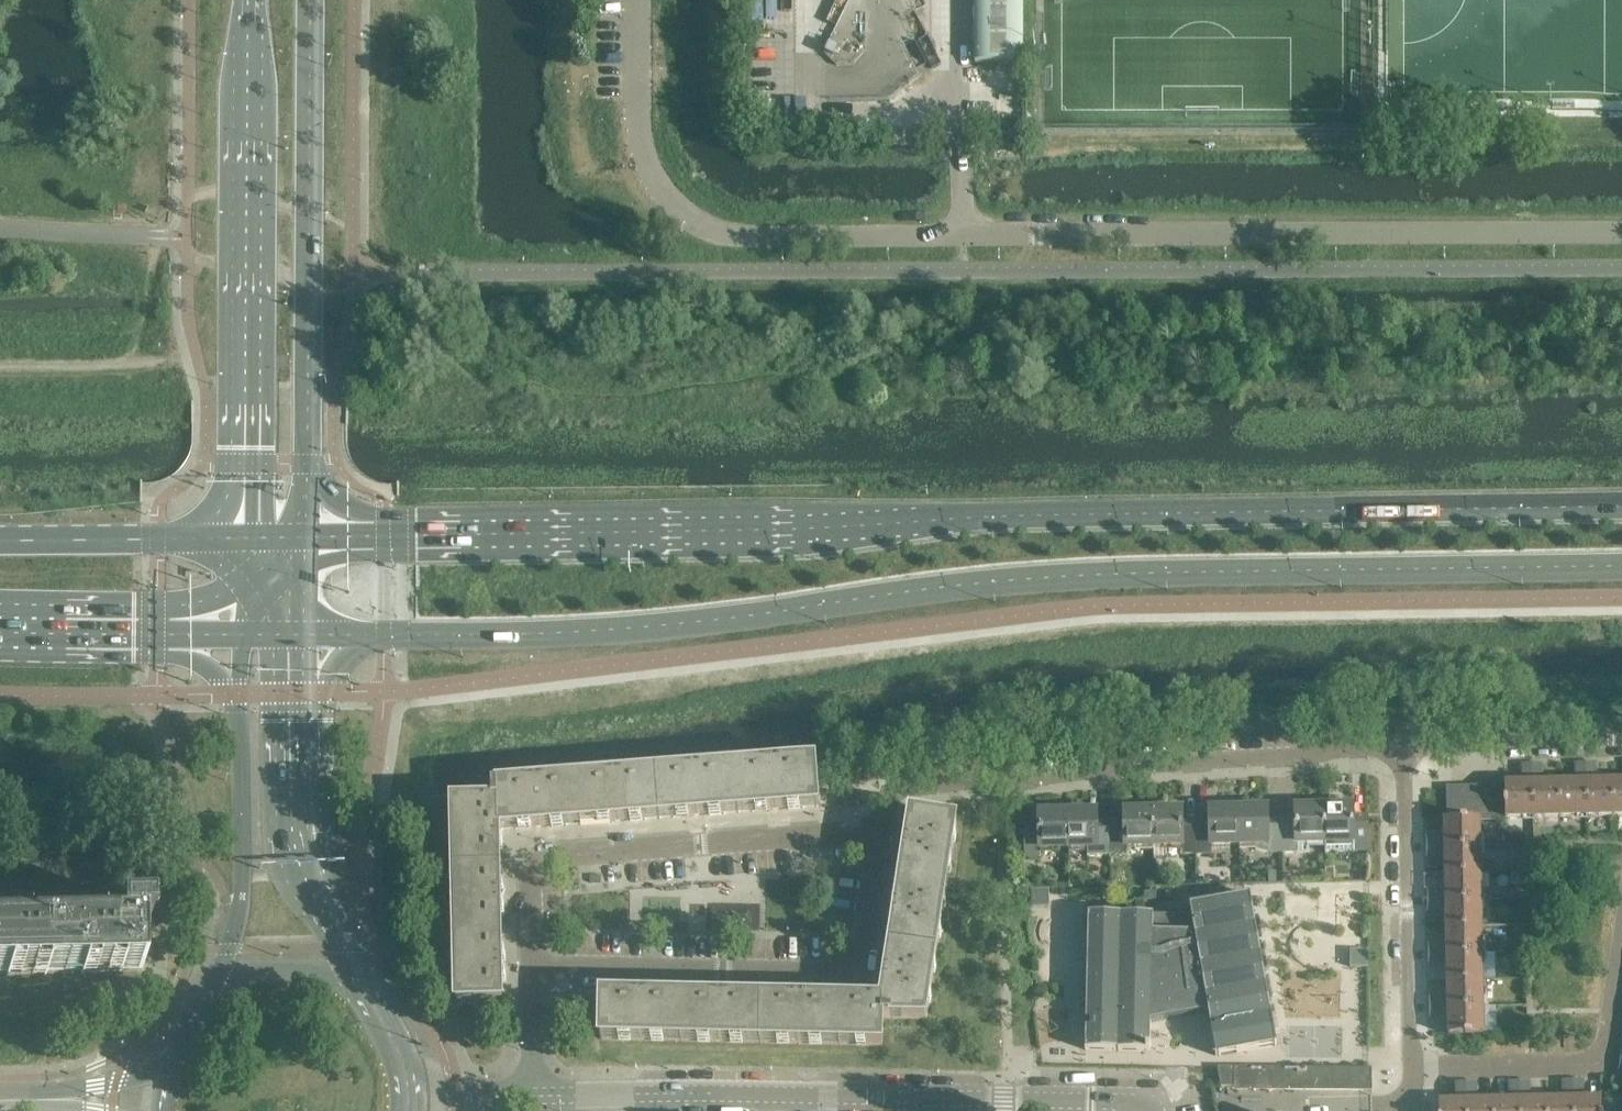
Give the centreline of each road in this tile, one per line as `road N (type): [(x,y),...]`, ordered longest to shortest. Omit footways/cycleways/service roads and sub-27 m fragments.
road 1 (primary): [(304,634),(717,622),(1172,575),(1621,565)]
road 2 (primary): [(1621,506),(306,536)]
road 3 (unclassified): [(1621,236),(729,235),(688,216),(648,156),(640,0)]
road 4 (residential): [(877,831),(883,790),(892,784),(1404,735)]
road 5 (secondary): [(253,0),(247,538)]
road 6 (secondary): [(306,536),(314,0)]
road 7 (residential): [(531,967),(855,971),(877,831)]
road 8 (residential): [(531,967),(530,870),(550,853),(877,831)]
road 9 (secondary): [(361,982),(302,851),(304,634)]
road 10 (secondary): [(242,634),(242,900),(215,982)]
road 11 (residential): [(1415,1065),(1404,735)]
road 12 (residential): [(1415,1065),(1600,1063),(1621,949)]
road 13 (primary): [(247,538),(0,539)]
road 14 (primary): [(0,631),(242,634)]
road 15 (residential): [(1404,735),(1621,731)]
road 16 (residential): [(937,1099),(1126,1100),(1149,1110)]
road 17 (residential): [(770,1098),(937,1099)]
road 18 (secondary): [(361,982),(281,968),(215,982)]
road 19 (residential): [(533,1098),(531,967)]
road 20 (secondary): [(409,1098),(402,1060),(361,982)]
road 21 (residential): [(409,1098),(533,1098)]
road 22 (residential): [(648,1098),(770,1098)]

